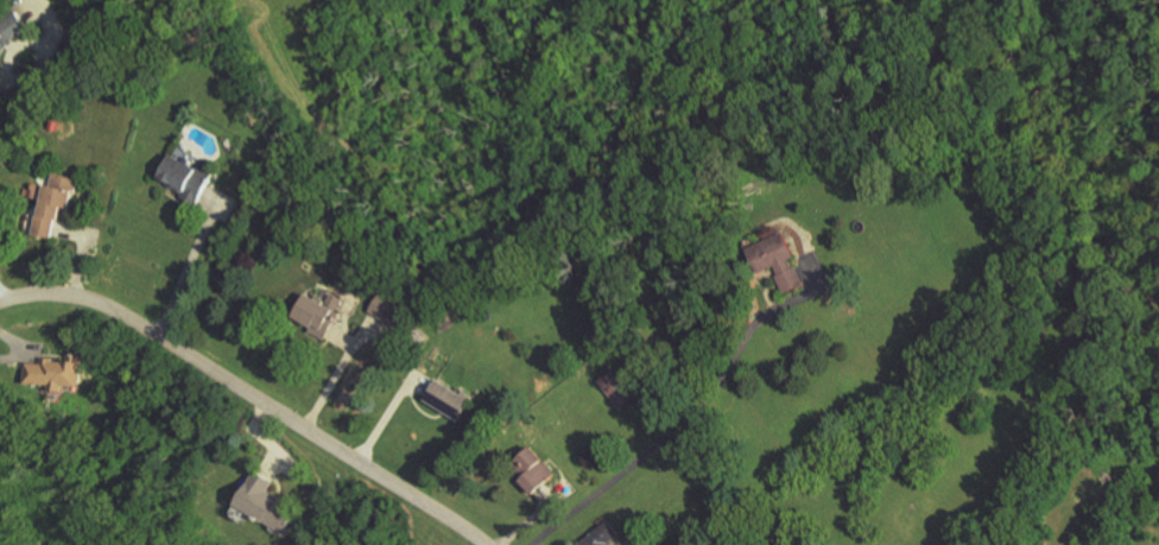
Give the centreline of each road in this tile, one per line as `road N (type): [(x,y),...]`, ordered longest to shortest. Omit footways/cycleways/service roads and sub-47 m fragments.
road 1 (residential): [(486,544),(158,332),(72,296),(0,301)]

